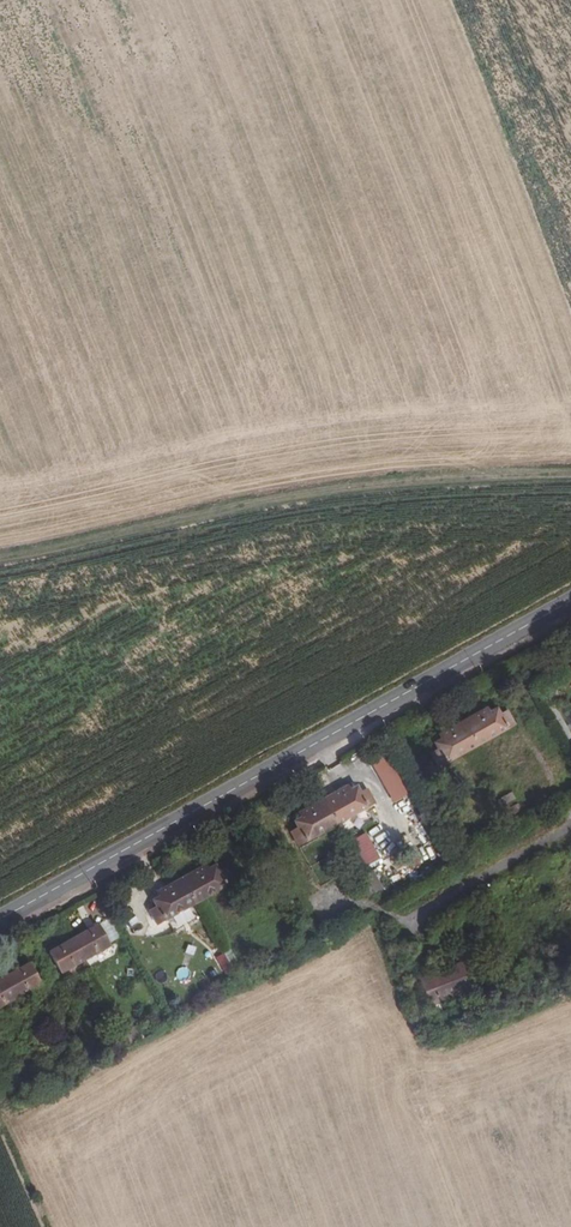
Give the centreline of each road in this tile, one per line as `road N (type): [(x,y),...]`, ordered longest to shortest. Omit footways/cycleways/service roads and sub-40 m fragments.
road 1 (secondary): [(0,920),(570,603)]
road 2 (track): [(0,554),(303,492),(570,471)]

